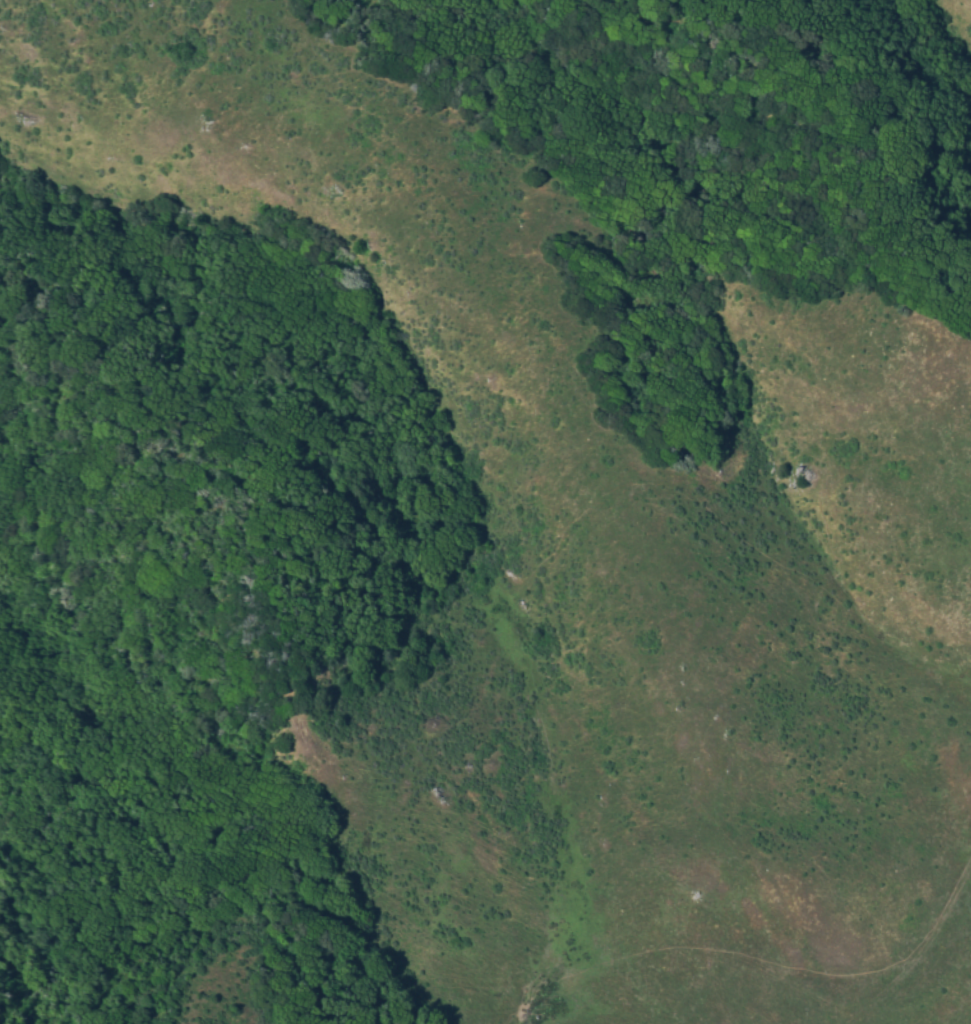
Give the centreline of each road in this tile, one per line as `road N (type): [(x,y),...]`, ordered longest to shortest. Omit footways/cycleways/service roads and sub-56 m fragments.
road 1 (track): [(730,961),(883,985),(947,916),(970,861)]

